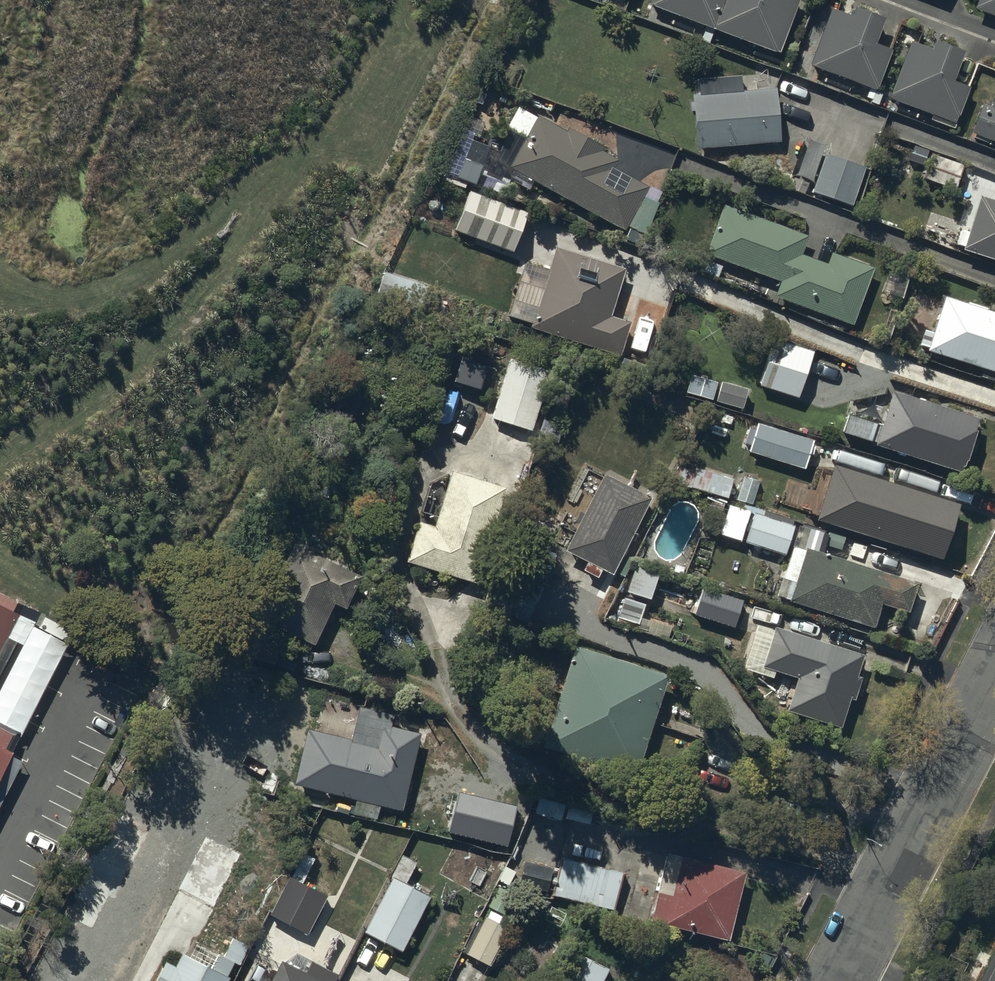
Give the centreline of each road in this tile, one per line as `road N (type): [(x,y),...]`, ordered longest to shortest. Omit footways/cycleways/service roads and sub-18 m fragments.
road 1 (residential): [(836,980),(994,673)]

